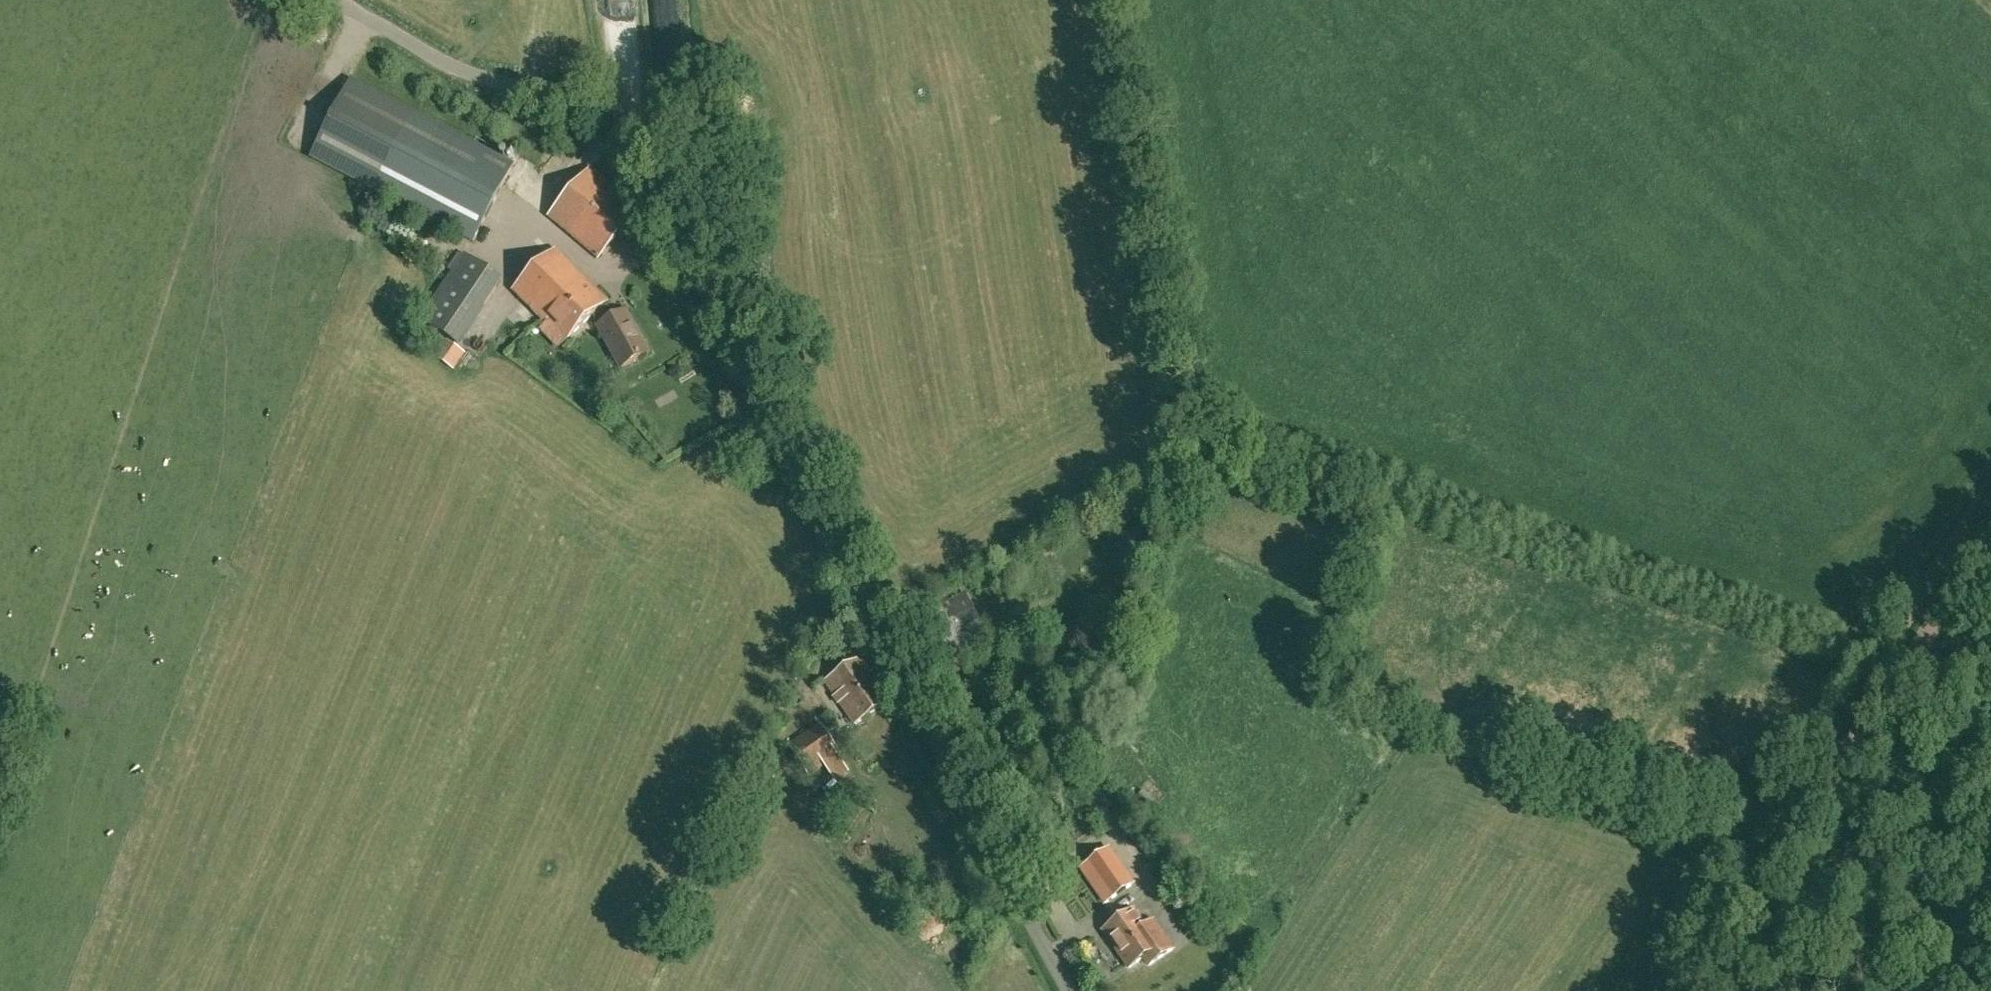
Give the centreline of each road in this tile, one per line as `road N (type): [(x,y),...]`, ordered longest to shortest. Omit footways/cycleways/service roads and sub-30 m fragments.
road 1 (unclassified): [(1068,990),(723,327),(661,155),(600,113),(454,67)]
road 2 (unclassified): [(1690,990),(1990,534)]
road 3 (track): [(454,67),(338,0)]

